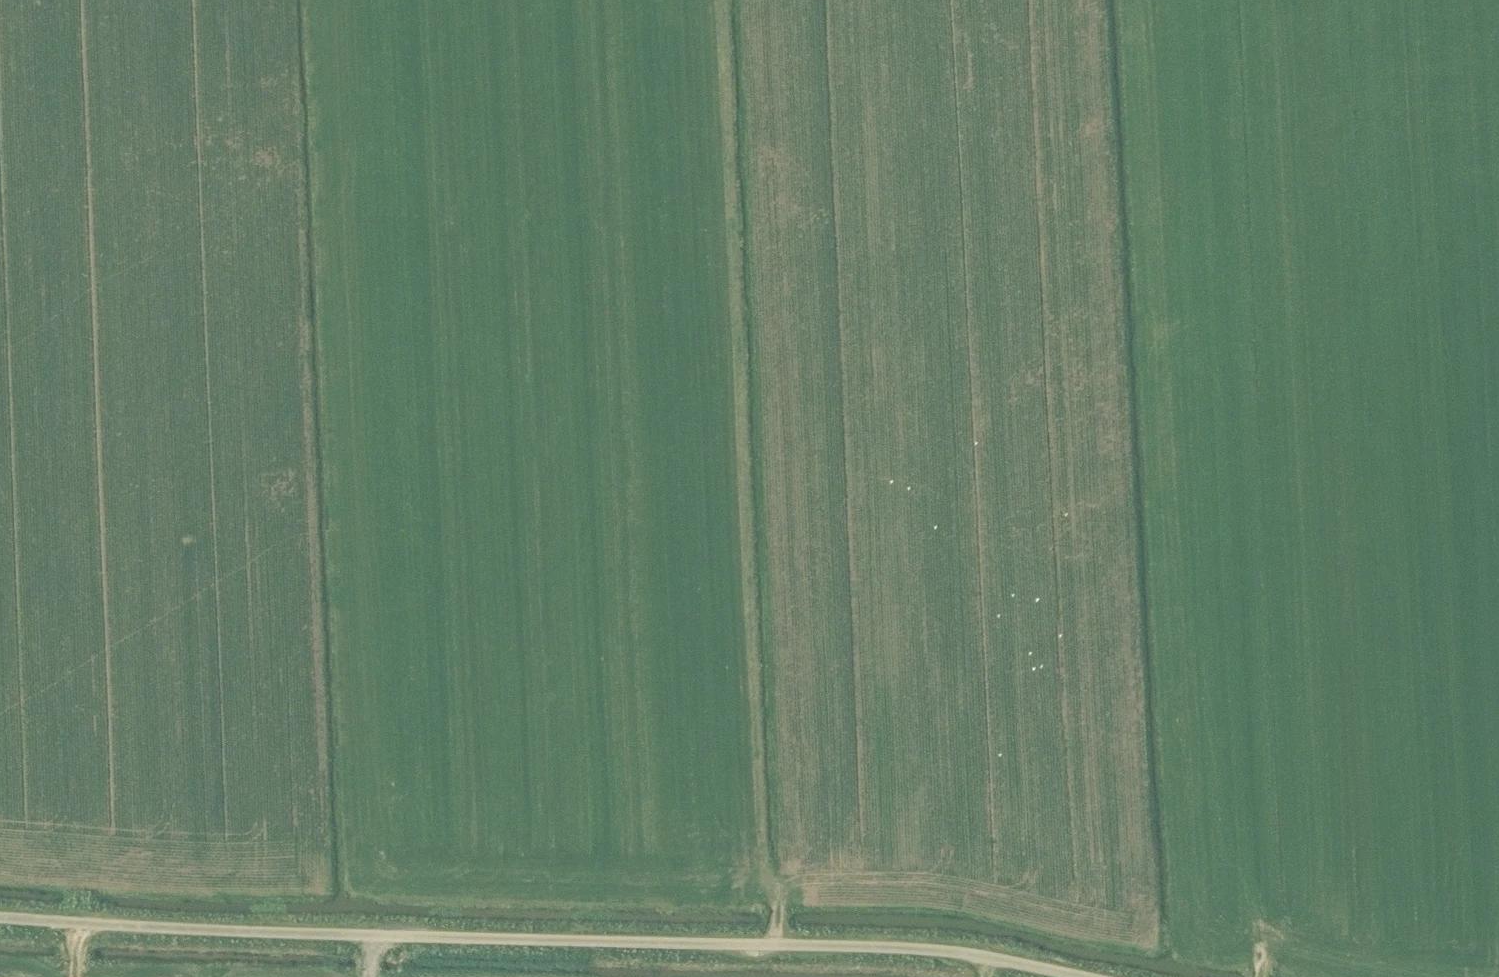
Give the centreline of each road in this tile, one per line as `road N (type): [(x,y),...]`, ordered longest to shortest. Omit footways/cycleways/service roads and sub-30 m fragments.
road 1 (unclassified): [(1078,976),(949,954),(0,919)]

